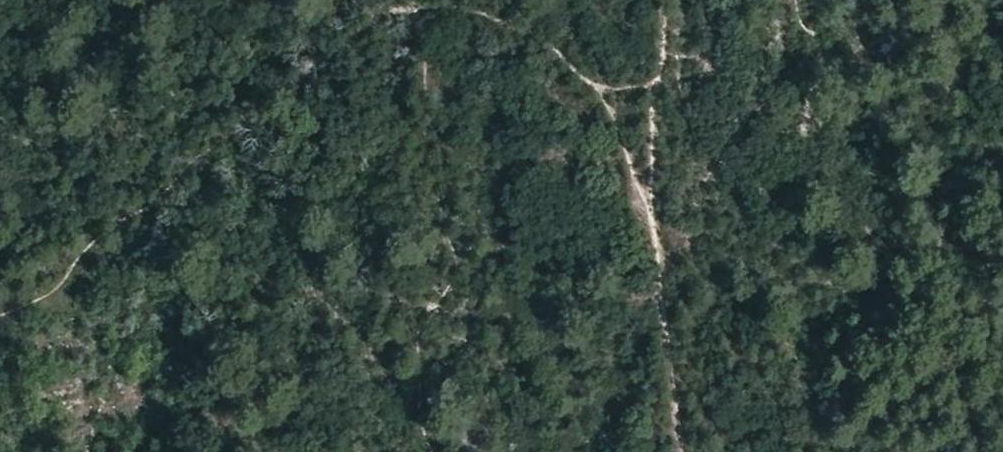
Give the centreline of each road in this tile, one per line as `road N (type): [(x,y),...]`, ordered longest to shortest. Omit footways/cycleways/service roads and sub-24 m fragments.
road 1 (track): [(653,0),(650,212),(681,451)]

